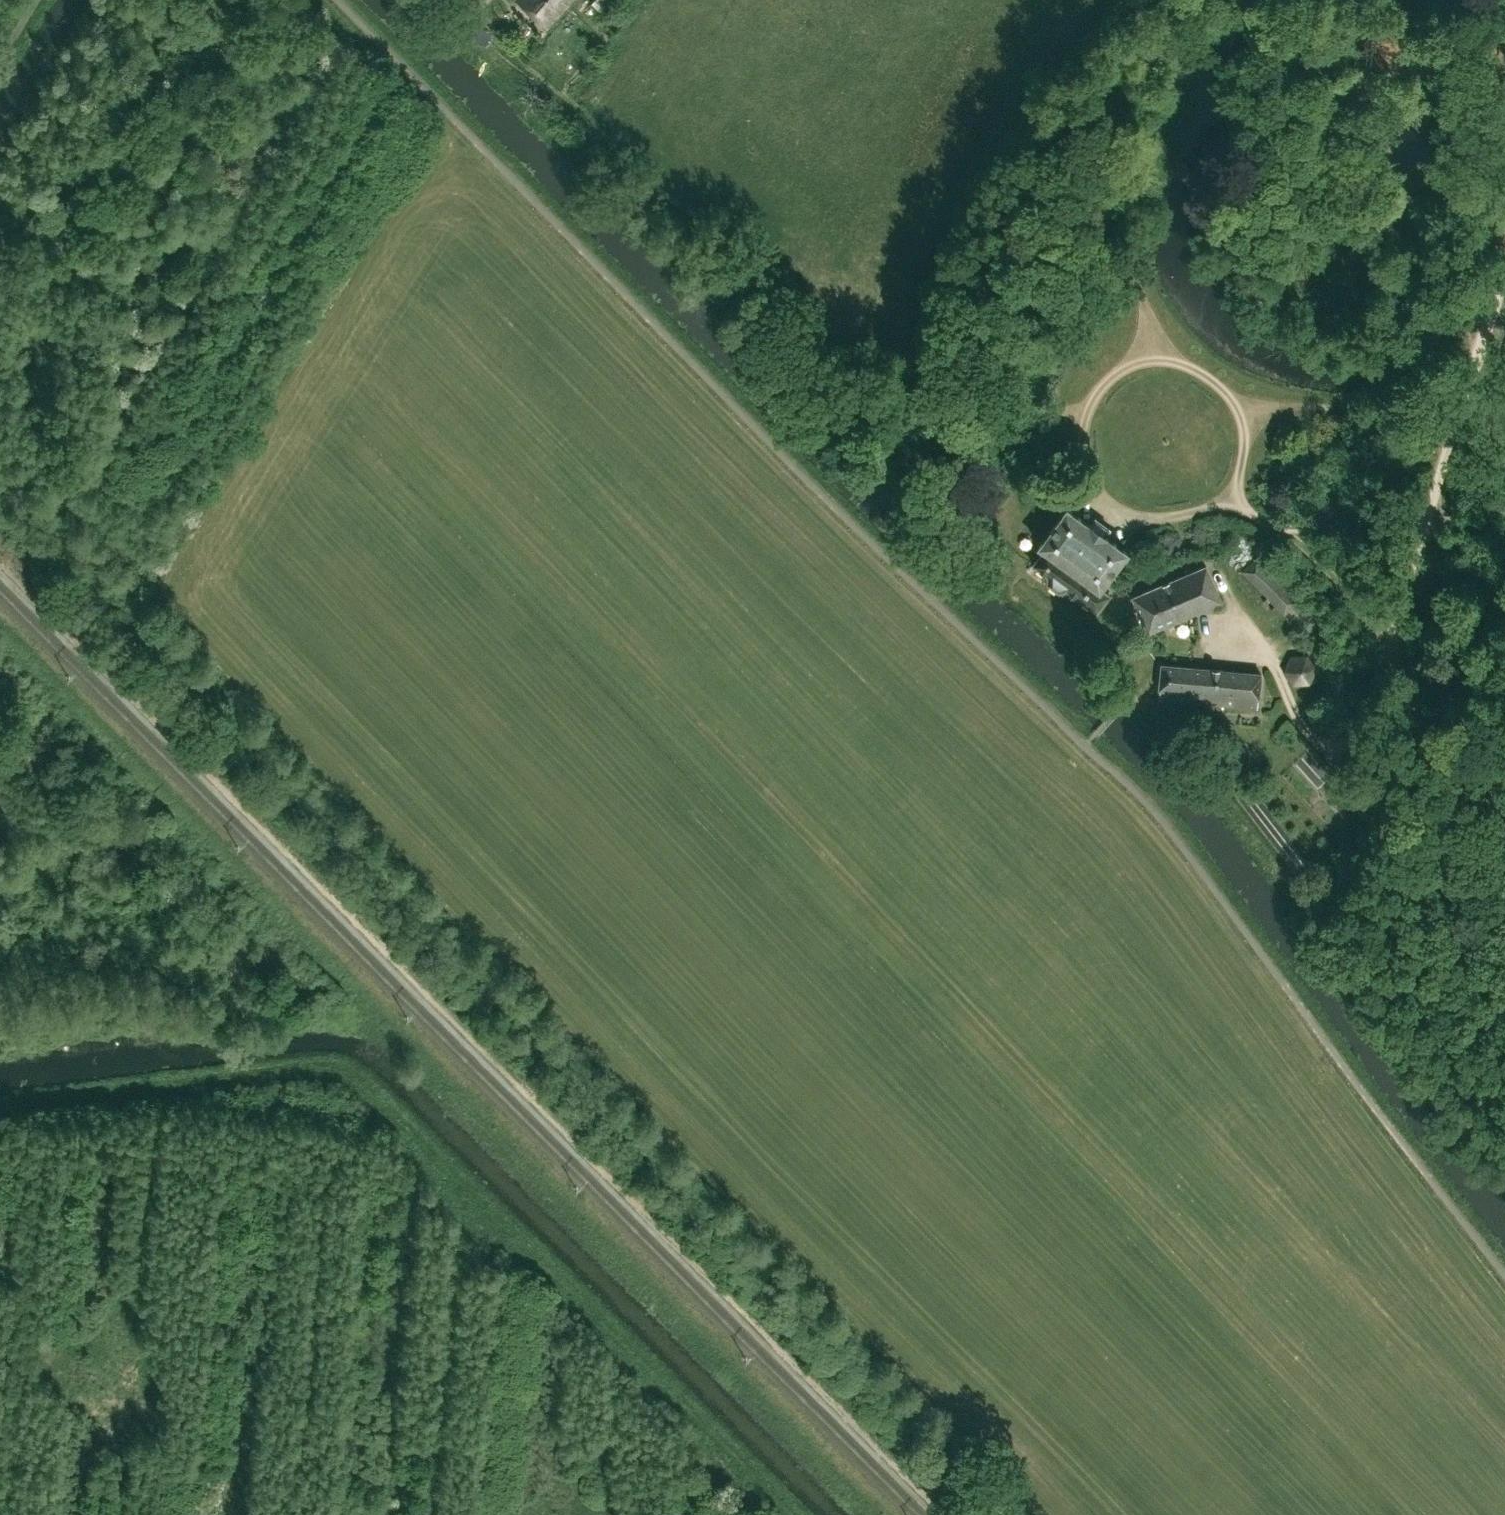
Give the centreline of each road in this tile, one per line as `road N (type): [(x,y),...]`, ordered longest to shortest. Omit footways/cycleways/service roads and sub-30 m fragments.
road 1 (track): [(1504,1072),(1462,1016),(1444,967),(1415,736),(1395,663),(1396,621),(1430,518)]
road 2 (track): [(1430,518),(1504,270)]

